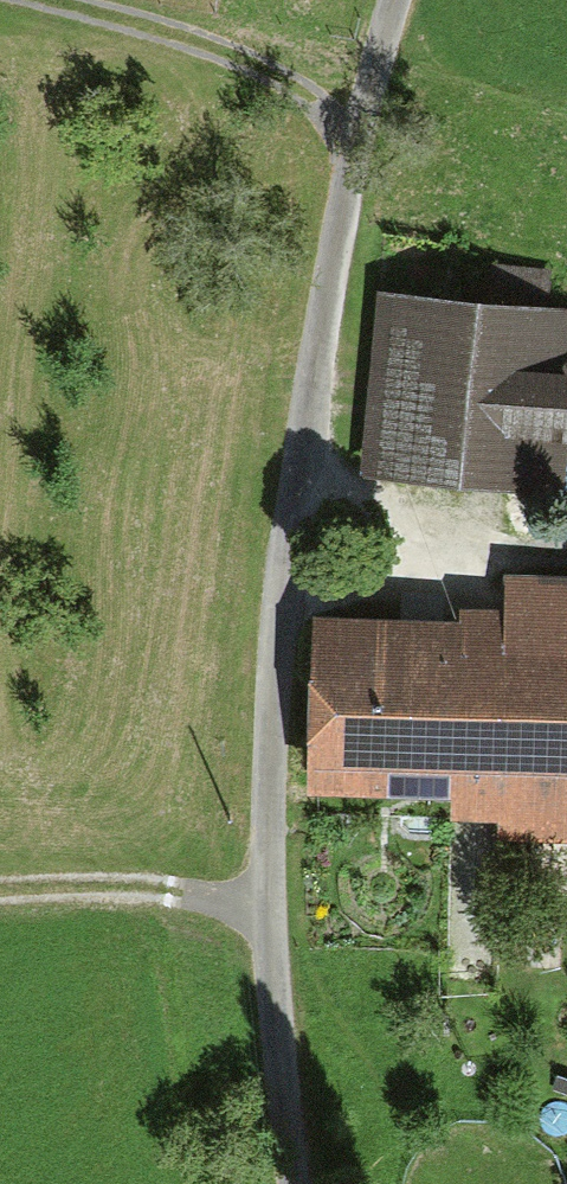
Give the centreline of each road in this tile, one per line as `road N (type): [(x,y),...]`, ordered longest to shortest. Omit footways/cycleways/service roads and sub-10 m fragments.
road 1 (residential): [(282,1183),(265,1033),(259,683),(314,307),(385,0)]
road 2 (track): [(356,108),(230,53),(60,0)]
road 3 (track): [(0,893),(263,901)]

